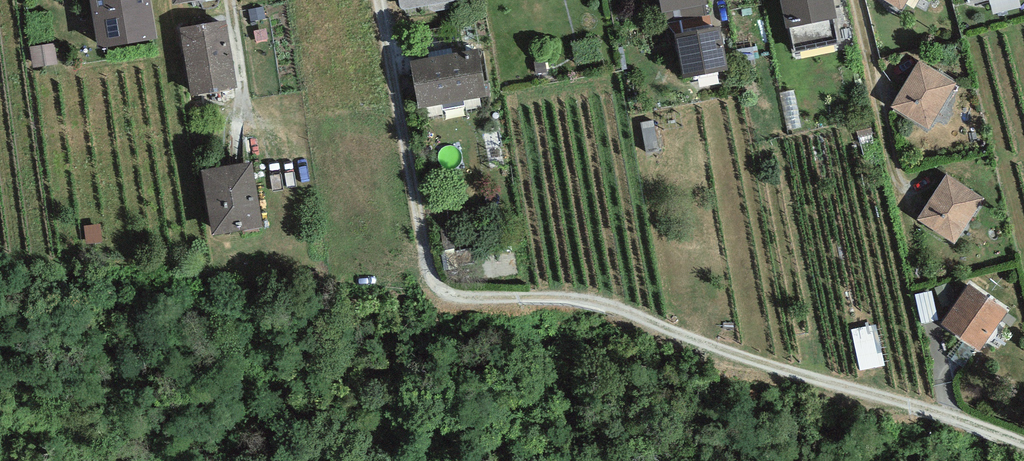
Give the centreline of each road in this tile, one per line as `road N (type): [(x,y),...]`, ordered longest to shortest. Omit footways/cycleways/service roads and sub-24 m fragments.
road 1 (track): [(382,0),(430,257),(446,285),(474,299),(588,303),(1023,443)]
road 2 (track): [(863,0),(928,278)]

